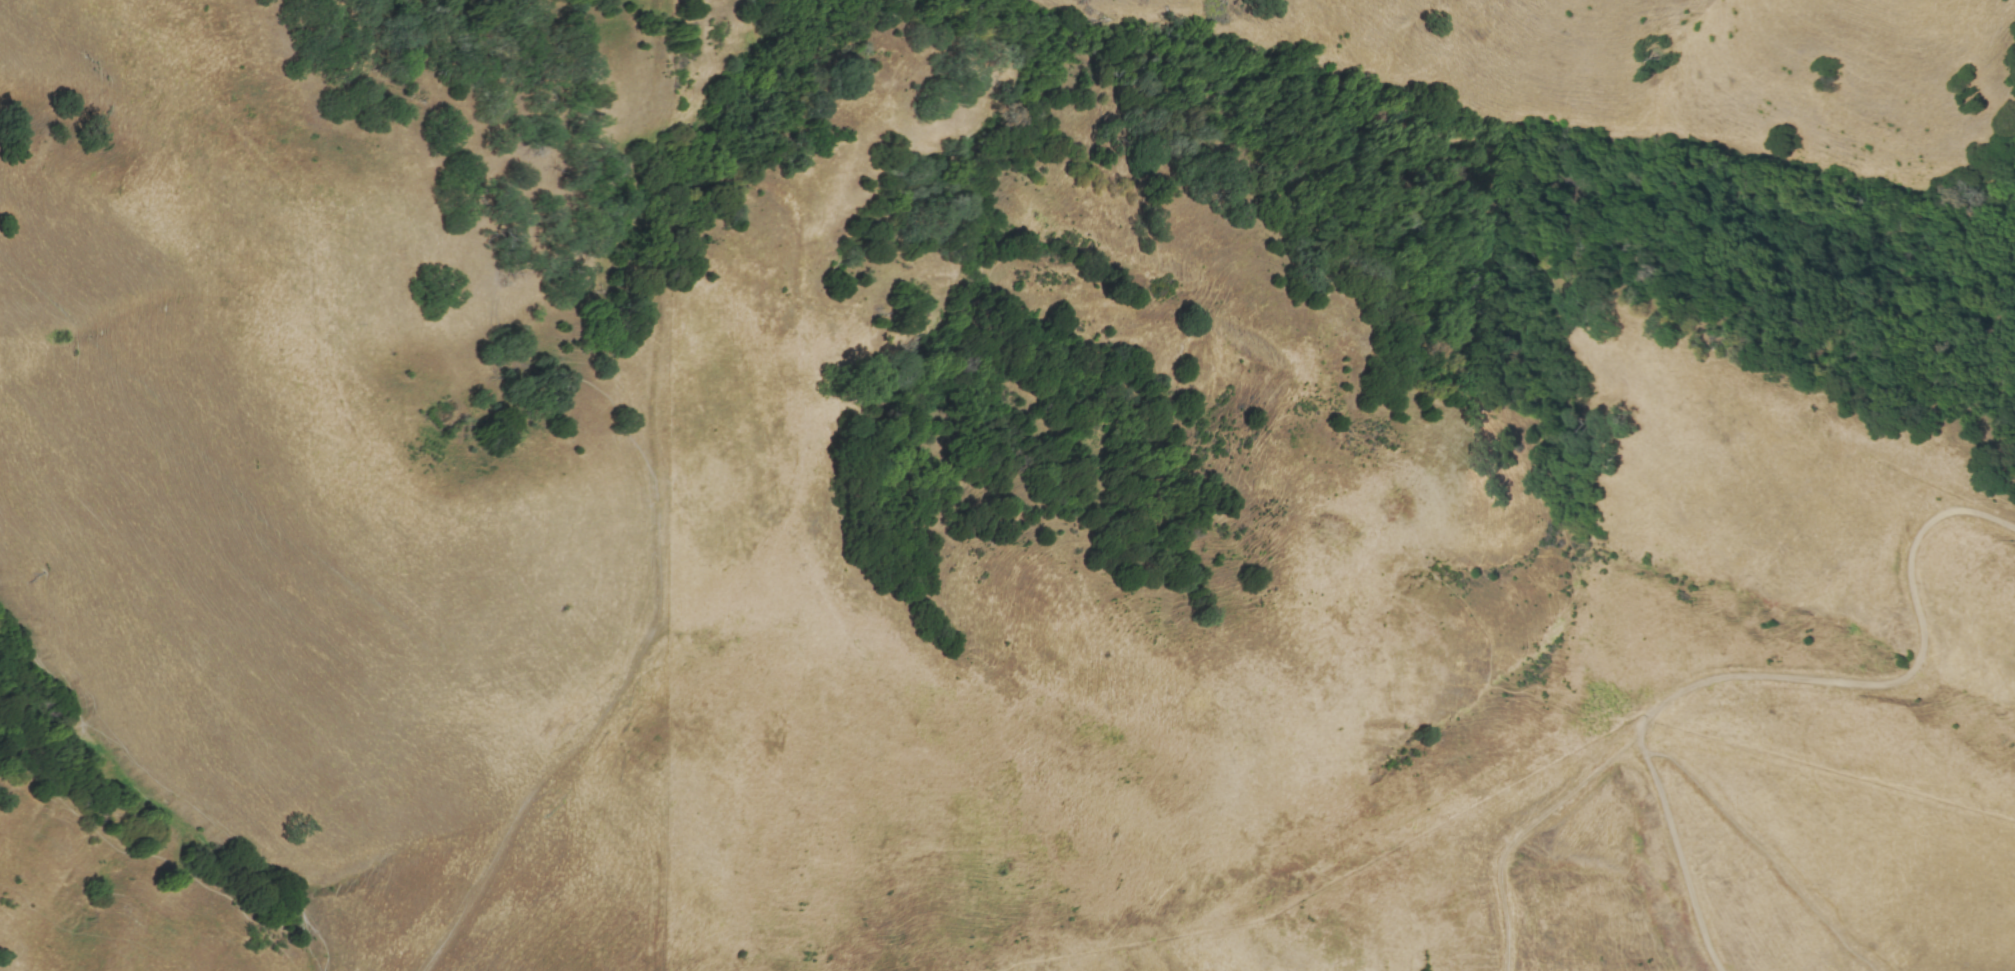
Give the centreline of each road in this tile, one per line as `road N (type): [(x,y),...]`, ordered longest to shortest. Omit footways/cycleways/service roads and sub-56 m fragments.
road 1 (track): [(2014,526),(1975,509),(1948,510),(1924,528),(1913,562),(1922,654),(1899,679),(1710,679),(1662,705),(1647,755)]
road 2 (track): [(1504,970),(1505,850),(1651,721)]
road 3 (track): [(1647,755),(1722,970)]

